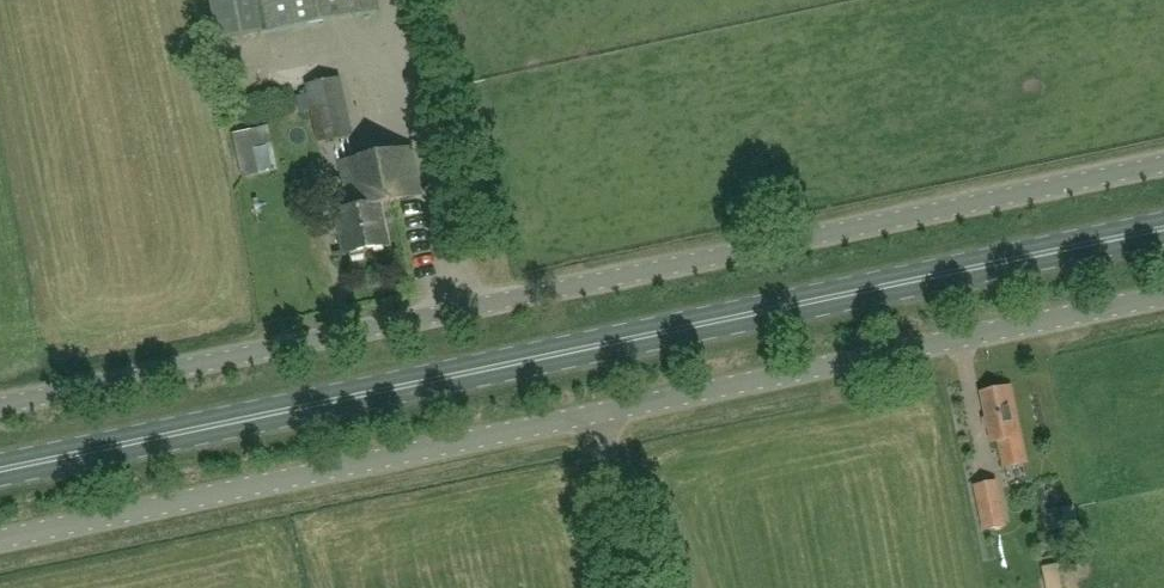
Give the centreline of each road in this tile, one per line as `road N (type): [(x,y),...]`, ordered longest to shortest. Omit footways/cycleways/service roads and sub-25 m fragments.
road 1 (unclassified): [(0,410),(1163,167)]
road 2 (primary): [(0,472),(1163,232)]
road 3 (unclassified): [(0,540),(602,414)]
road 4 (unclassified): [(602,414),(1163,298)]
road 5 (unclassified): [(652,587),(602,414)]

